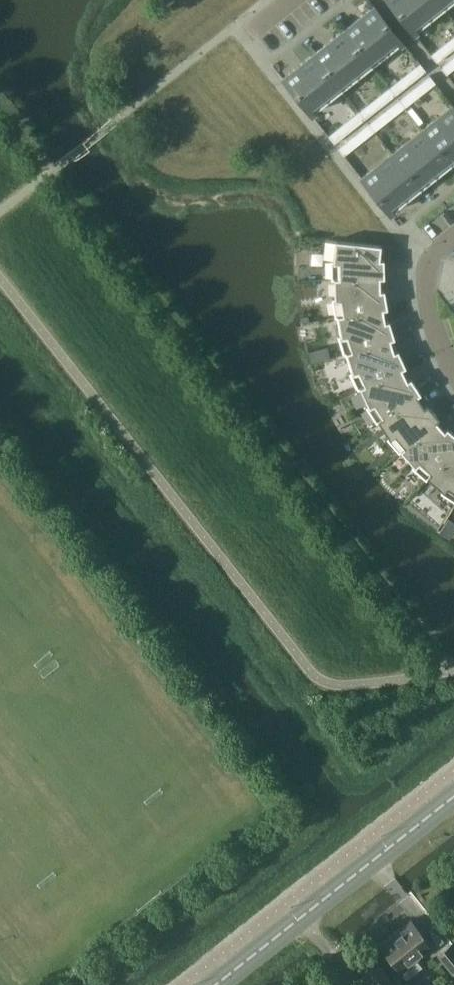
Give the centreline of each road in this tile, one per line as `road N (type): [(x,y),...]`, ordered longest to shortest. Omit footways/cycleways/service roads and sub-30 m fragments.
road 1 (tertiary): [(217,984),(453,799)]
road 2 (residential): [(453,372),(435,338),(427,285),(427,262),(453,241)]

